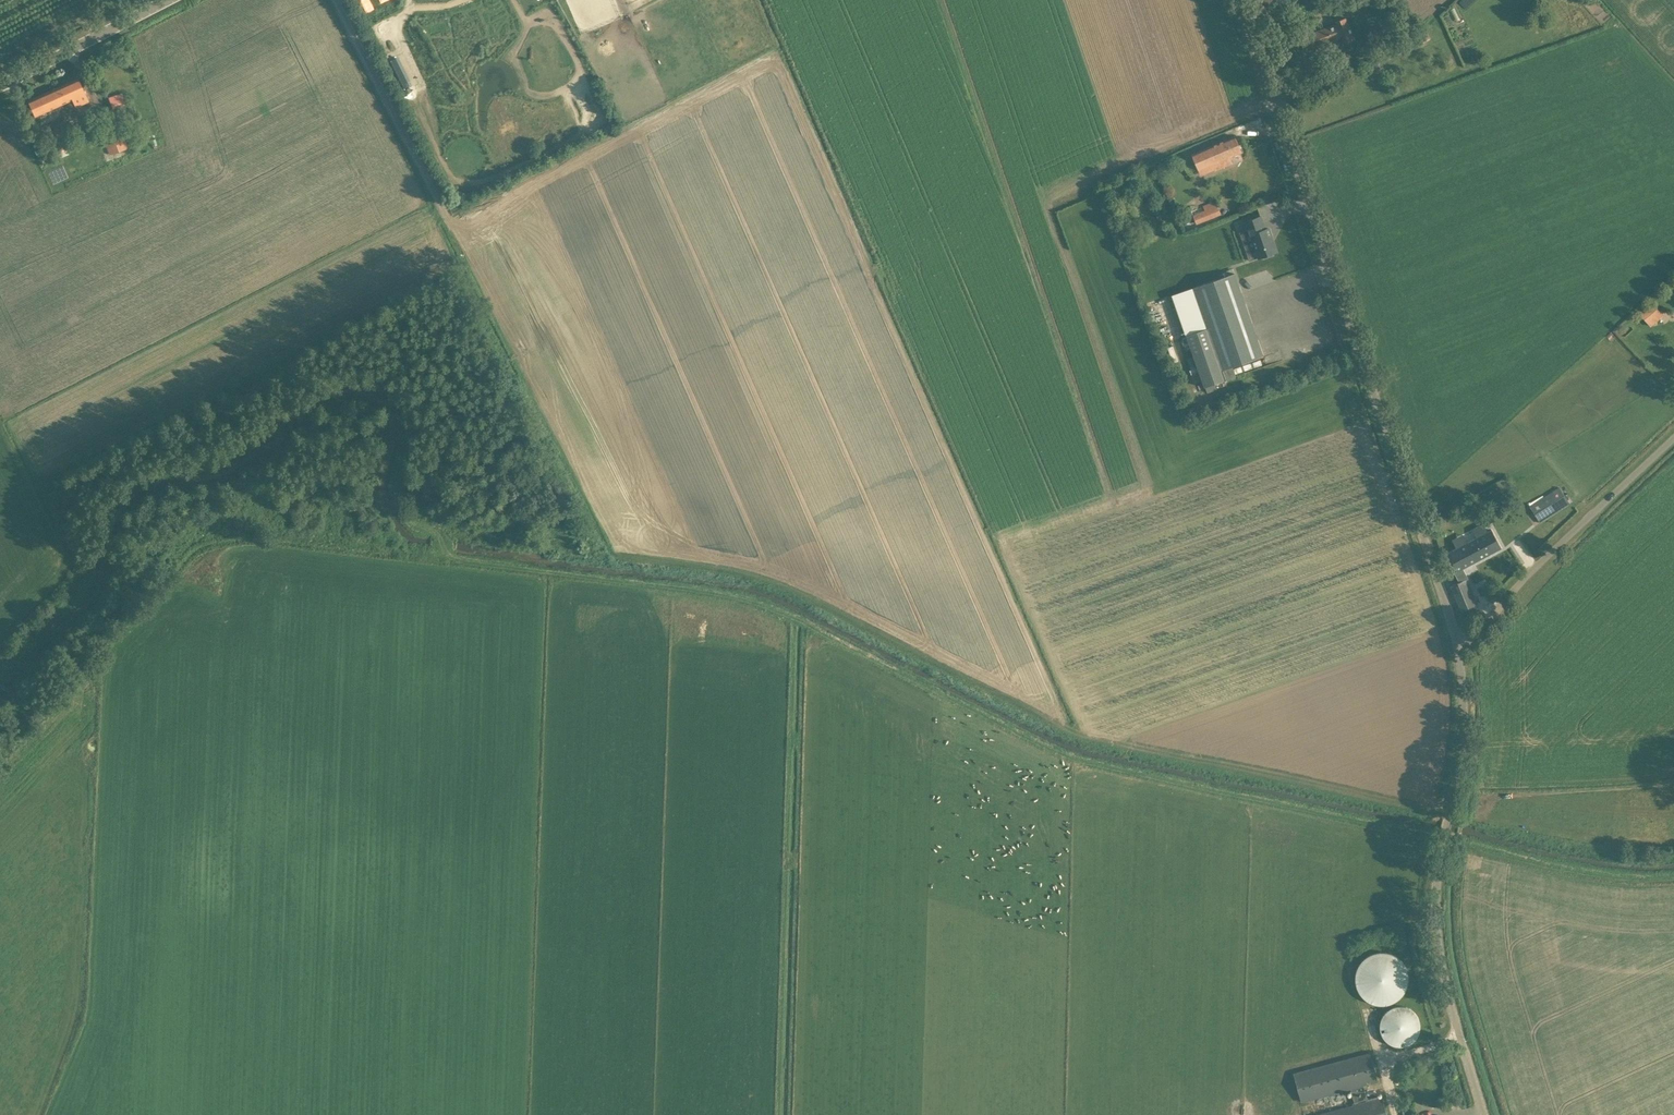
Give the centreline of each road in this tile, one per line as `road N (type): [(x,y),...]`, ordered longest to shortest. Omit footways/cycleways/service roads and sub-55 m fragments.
road 1 (track): [(0,680),(91,585),(113,513),(132,487),(273,435),(321,394),(372,388),(390,396),(401,416),(396,494),(412,521),(440,530),(445,560),(759,607),(1066,757),(1106,768),(1612,876),(1673,876)]
road 2 (tertiary): [(1458,647),(1238,0)]
road 3 (tertiary): [(1484,1114),(1436,915),(1464,729),(1458,647)]
road 4 (unclassified): [(1458,647),(1673,437)]
road 5 (track): [(335,0),(452,222)]
road 6 (unclassified): [(0,84),(164,0)]

